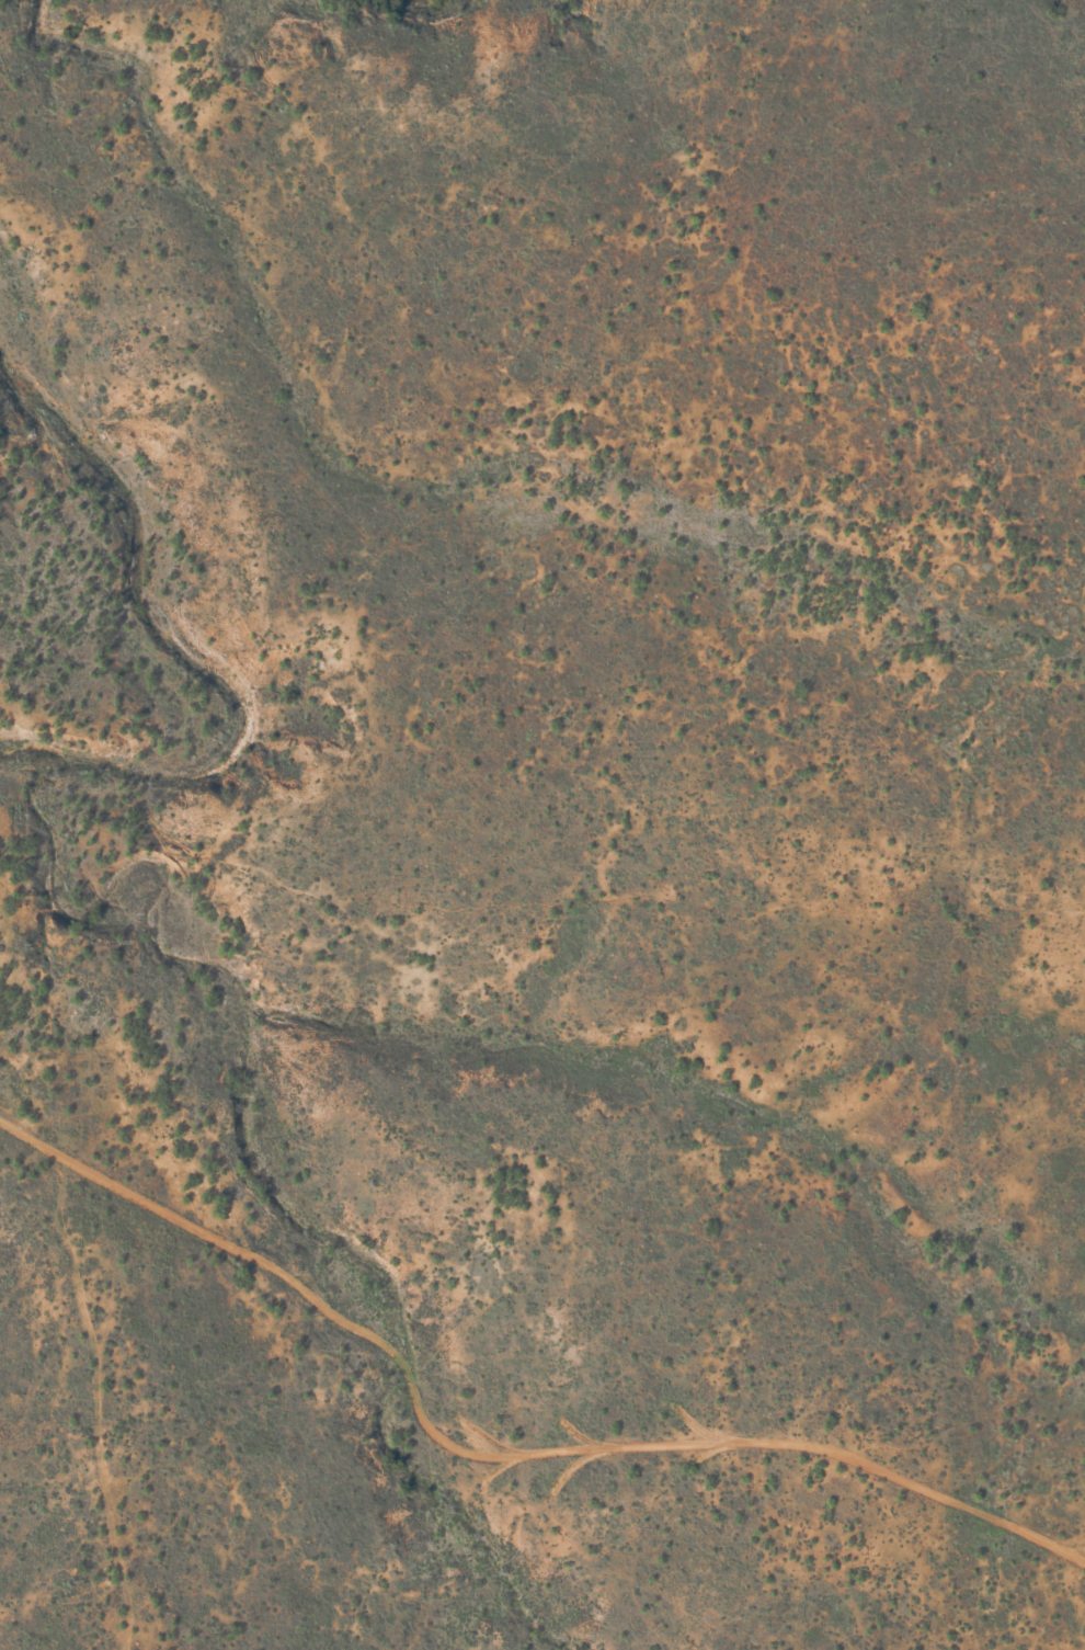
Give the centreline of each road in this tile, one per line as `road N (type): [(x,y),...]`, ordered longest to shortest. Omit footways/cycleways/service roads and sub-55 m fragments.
road 1 (residential): [(1084,1596),(944,1541),(870,1492),(0,1152)]

